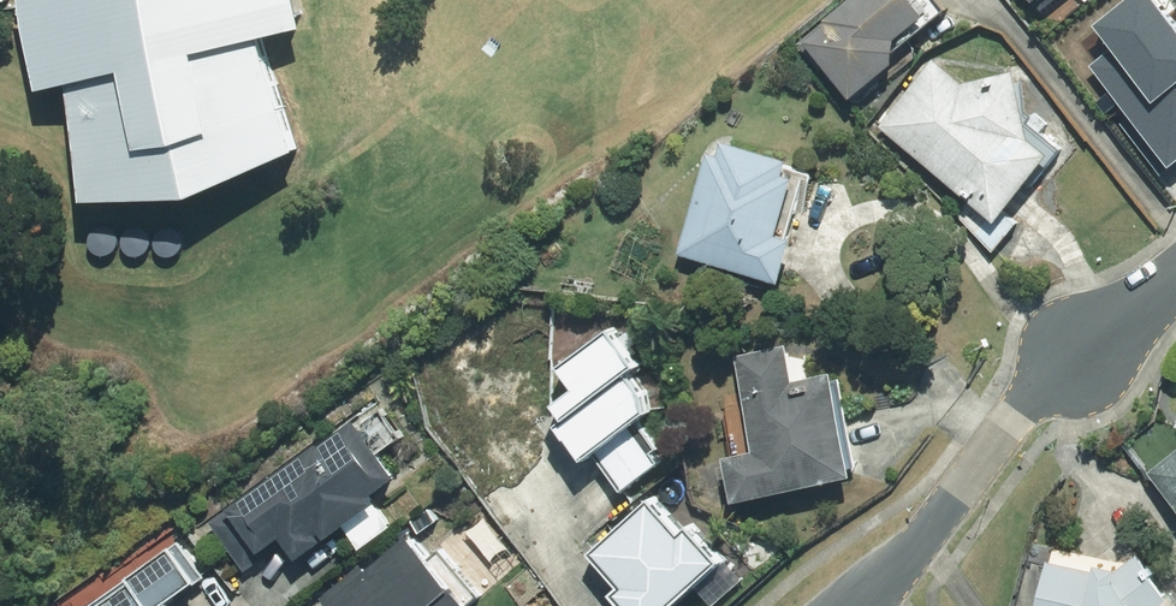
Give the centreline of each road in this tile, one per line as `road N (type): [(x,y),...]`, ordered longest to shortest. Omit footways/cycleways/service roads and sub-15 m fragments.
road 1 (residential): [(894,574),(1077,354),(1175,278)]

